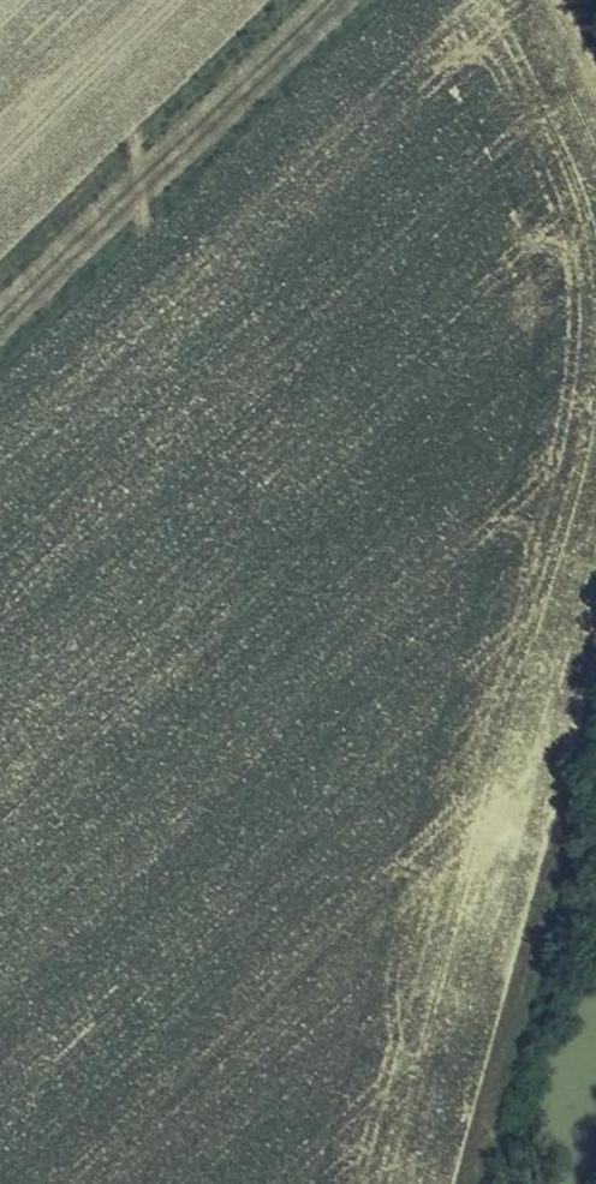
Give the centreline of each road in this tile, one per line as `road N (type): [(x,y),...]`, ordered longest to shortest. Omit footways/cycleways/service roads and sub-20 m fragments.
road 1 (track): [(345,0),(0,327)]

